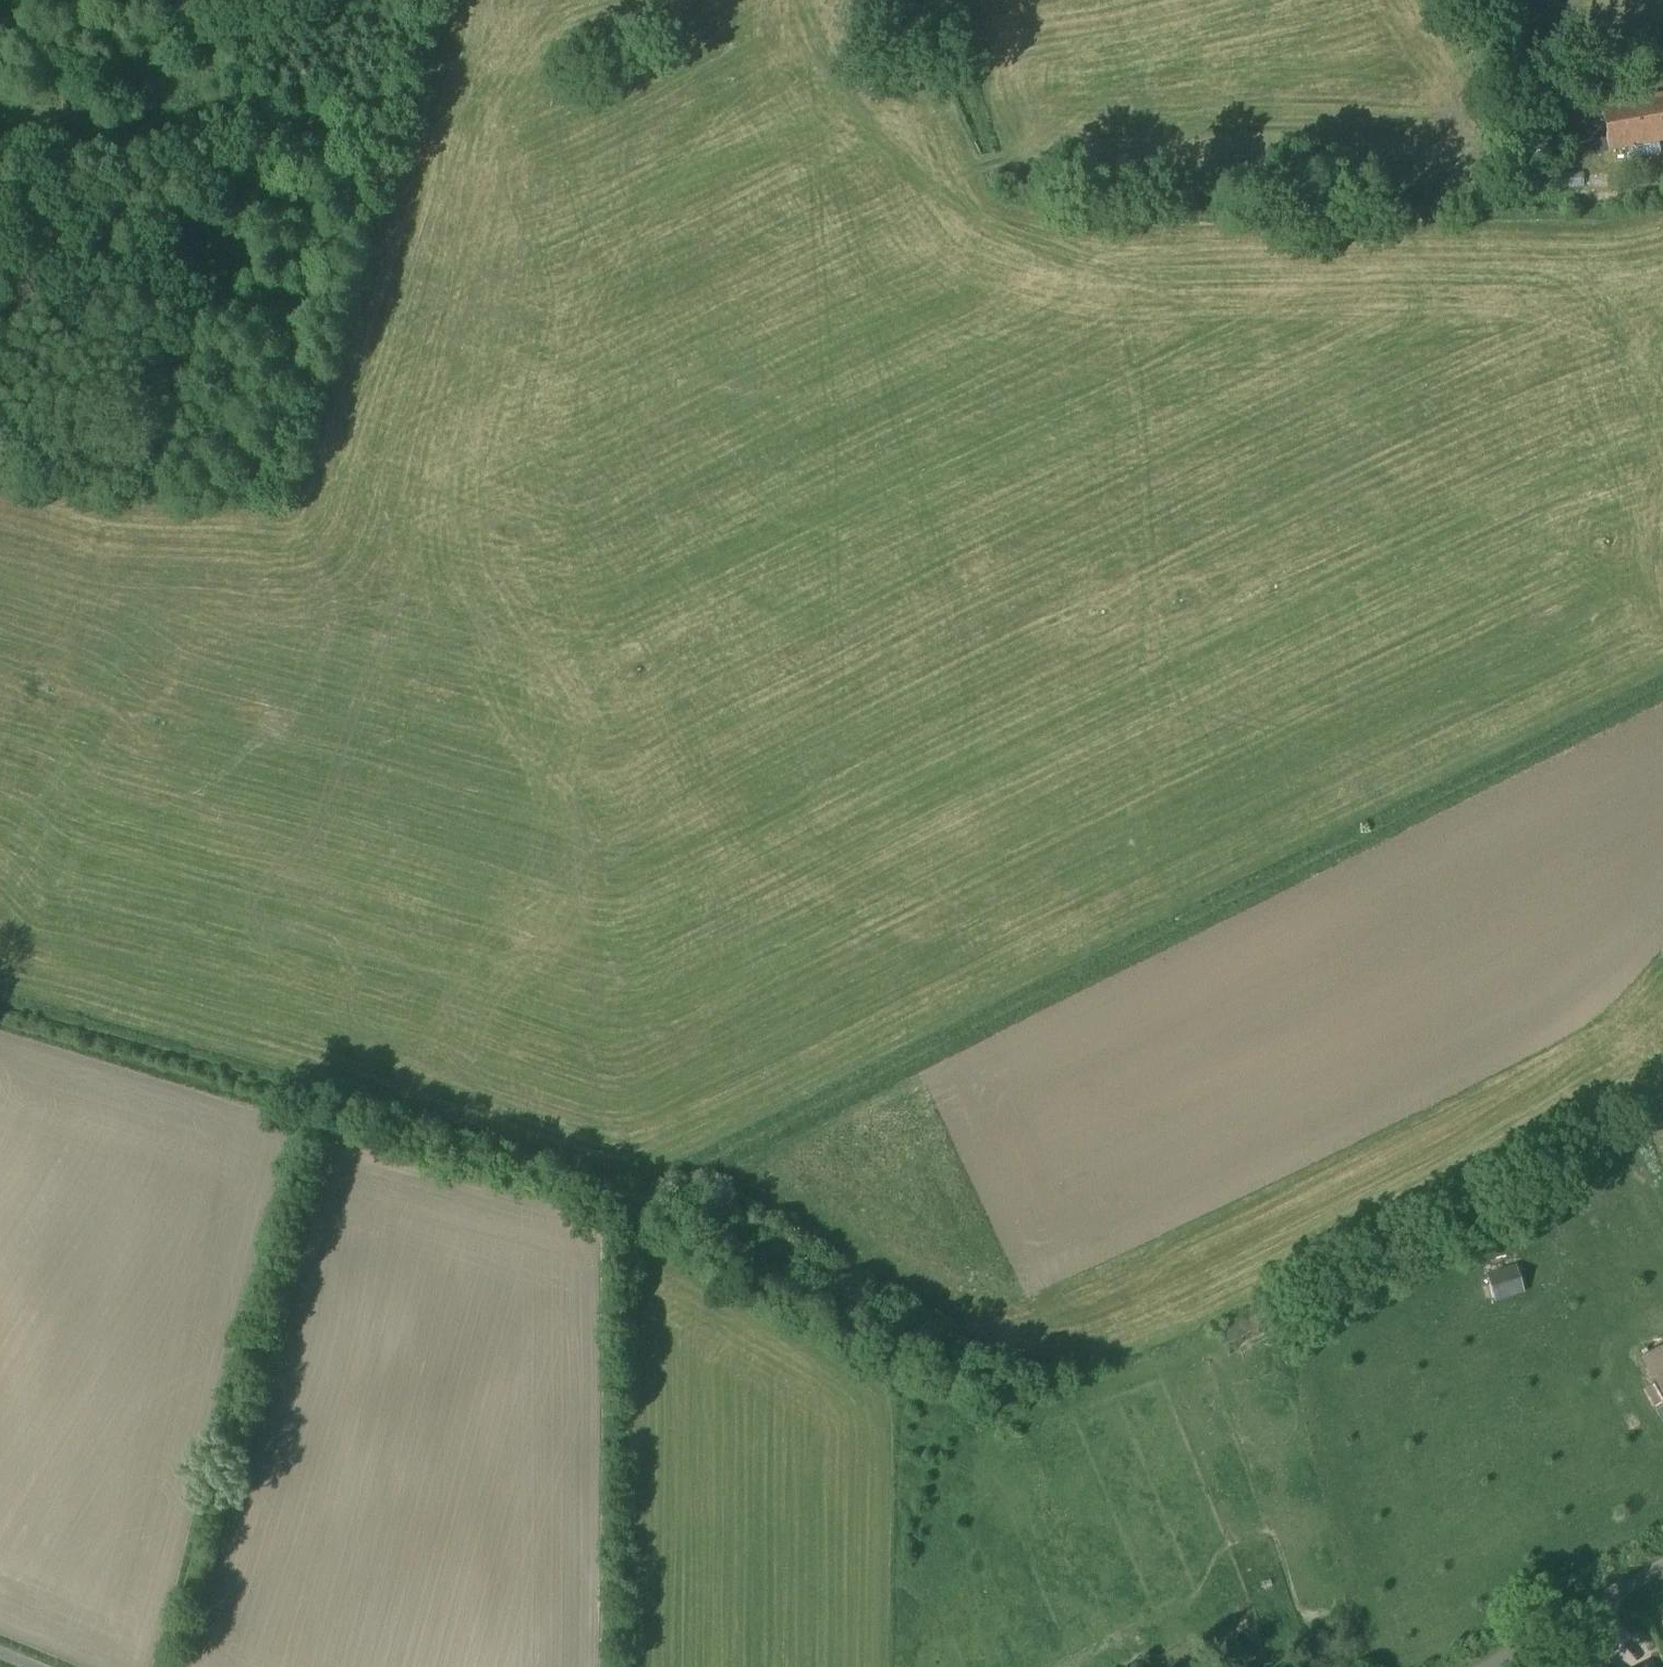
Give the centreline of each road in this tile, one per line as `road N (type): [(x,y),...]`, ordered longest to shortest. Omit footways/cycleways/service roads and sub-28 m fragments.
road 1 (unclassified): [(1662,1556),(1464,1666)]
road 2 (unclassified): [(0,1620),(116,1666)]

